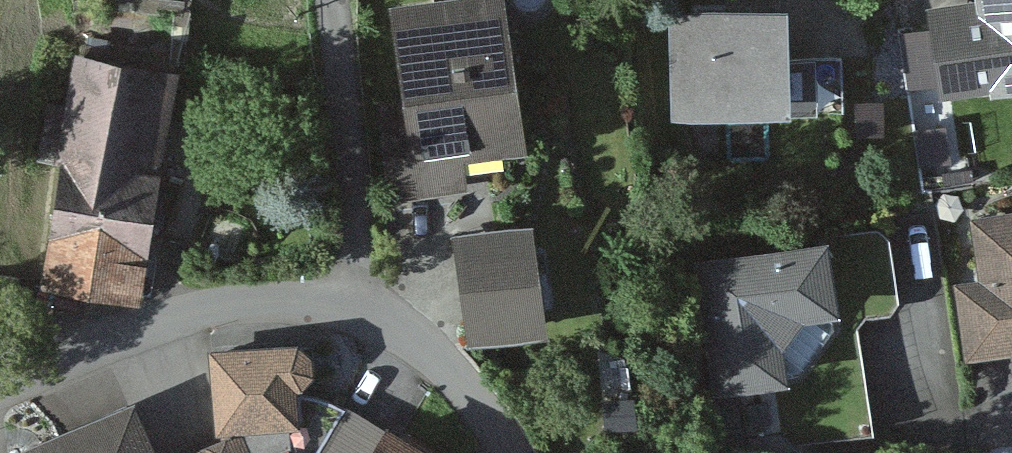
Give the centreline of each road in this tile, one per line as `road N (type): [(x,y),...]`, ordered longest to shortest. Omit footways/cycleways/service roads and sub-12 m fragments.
road 1 (residential): [(367,304),(227,306),(0,386)]
road 2 (residential): [(367,304),(330,0)]
road 3 (residential): [(501,452),(451,373),(367,304)]

